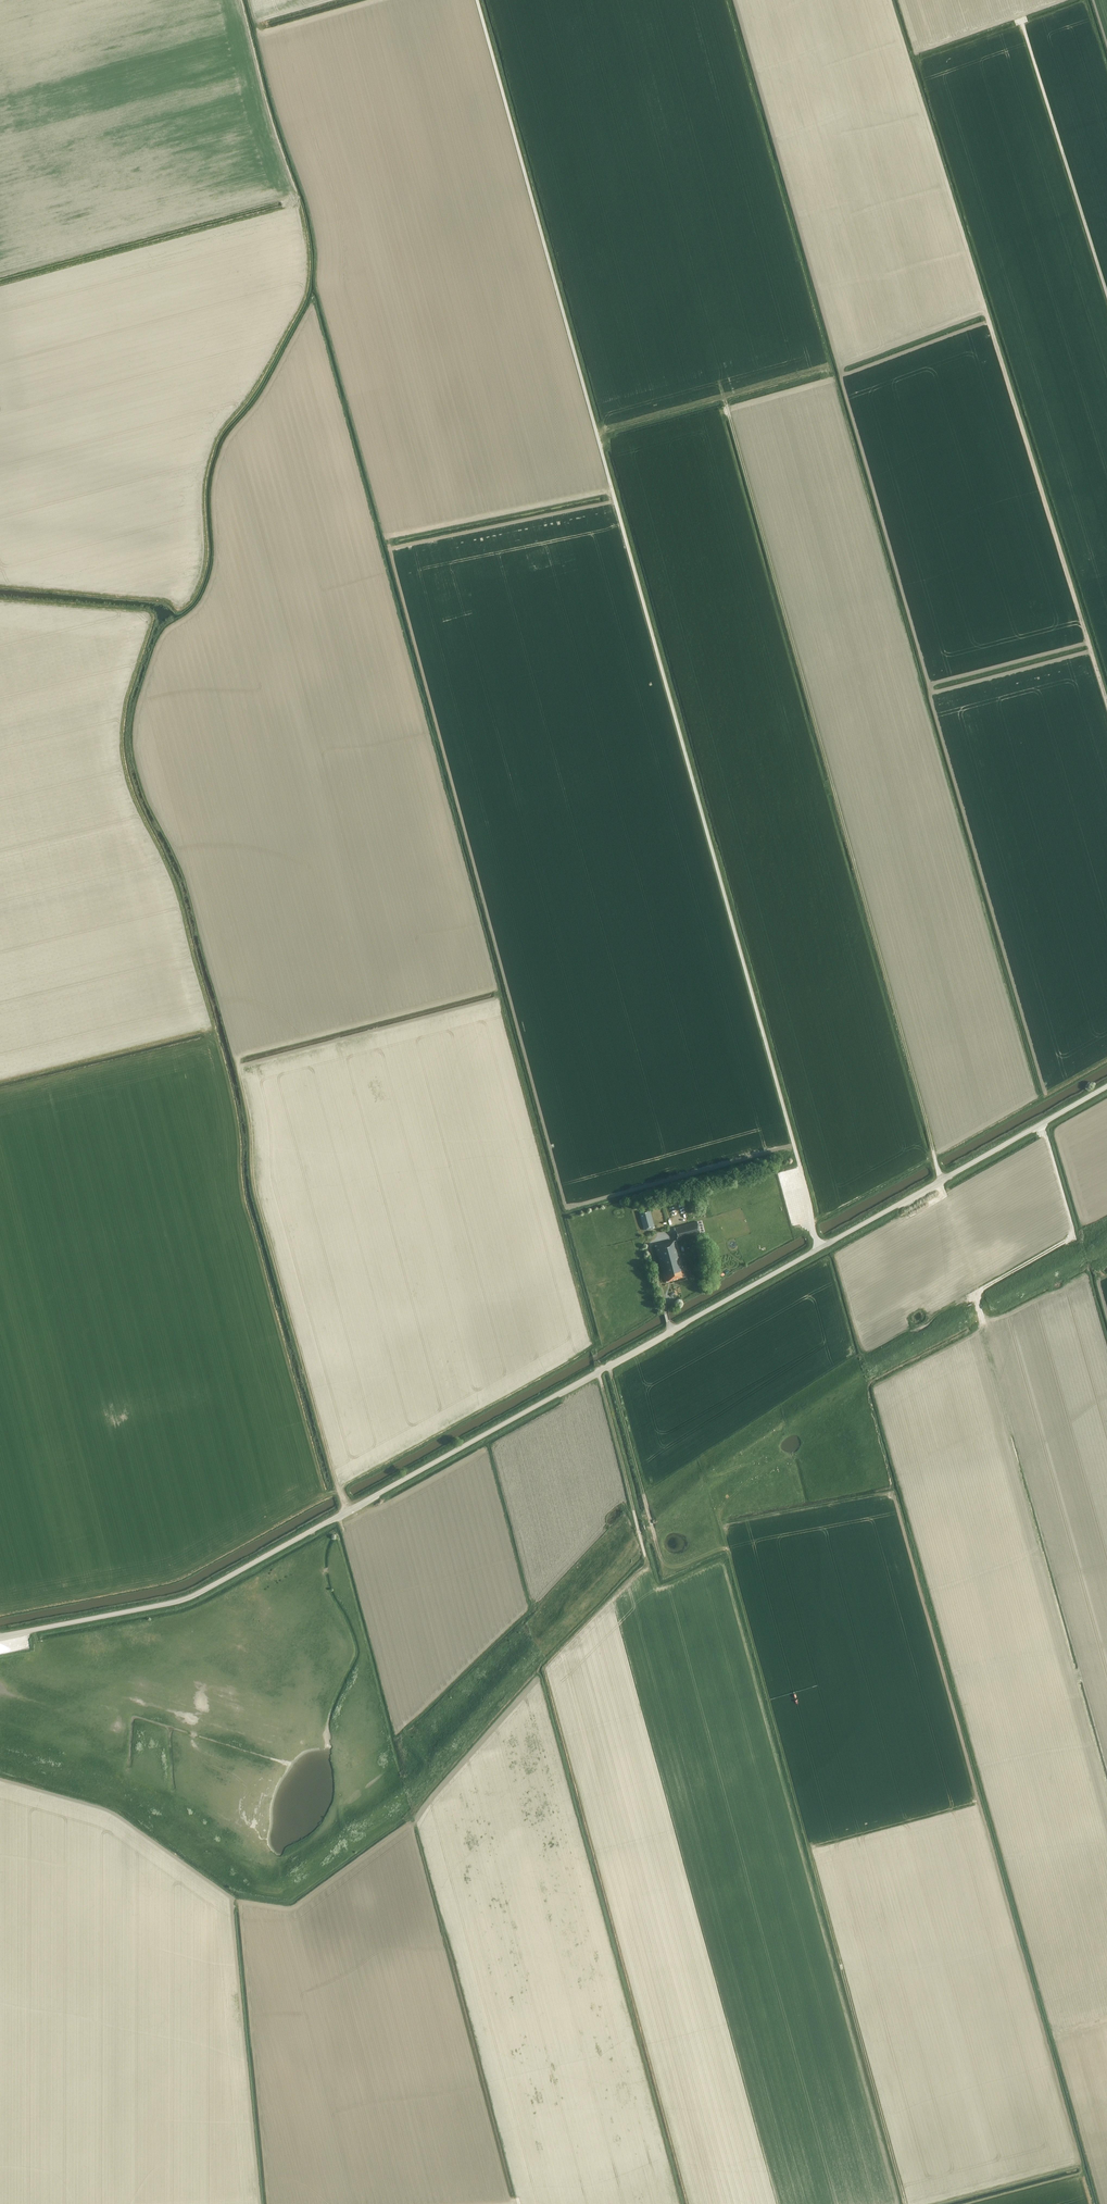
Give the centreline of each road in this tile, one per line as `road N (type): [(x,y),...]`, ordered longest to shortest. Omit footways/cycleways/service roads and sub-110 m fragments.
road 1 (unclassified): [(0,1635),(198,1593),(819,1246)]
road 2 (unclassified): [(819,1246),(1106,1086)]

